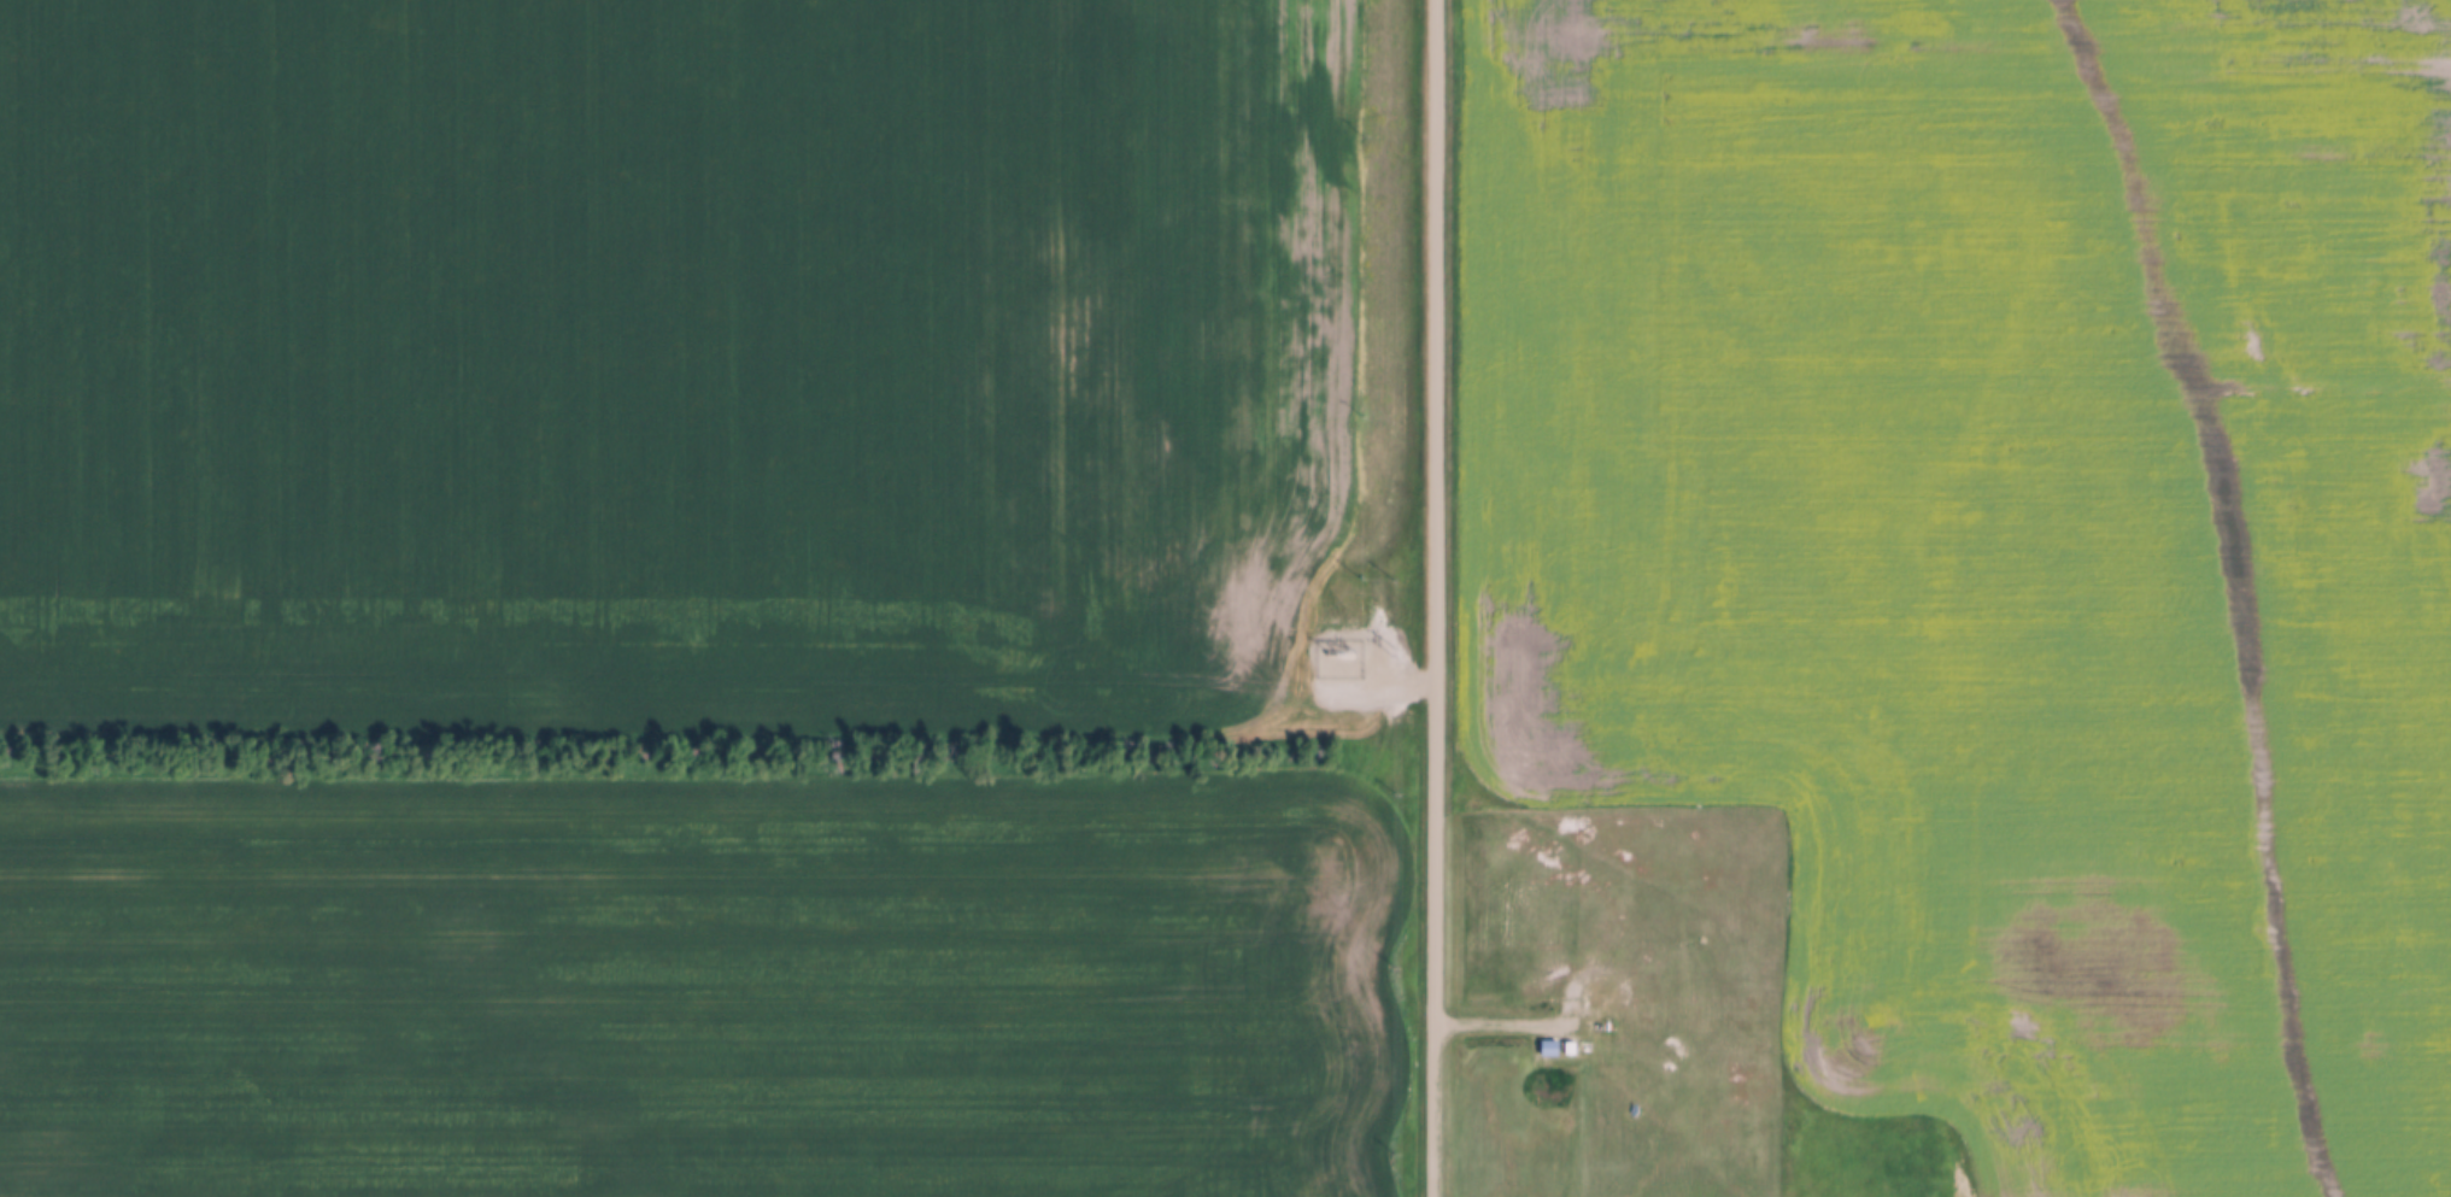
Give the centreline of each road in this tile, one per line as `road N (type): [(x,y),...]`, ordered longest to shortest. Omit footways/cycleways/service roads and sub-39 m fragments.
road 1 (residential): [(1435,1196),(1438,0)]

